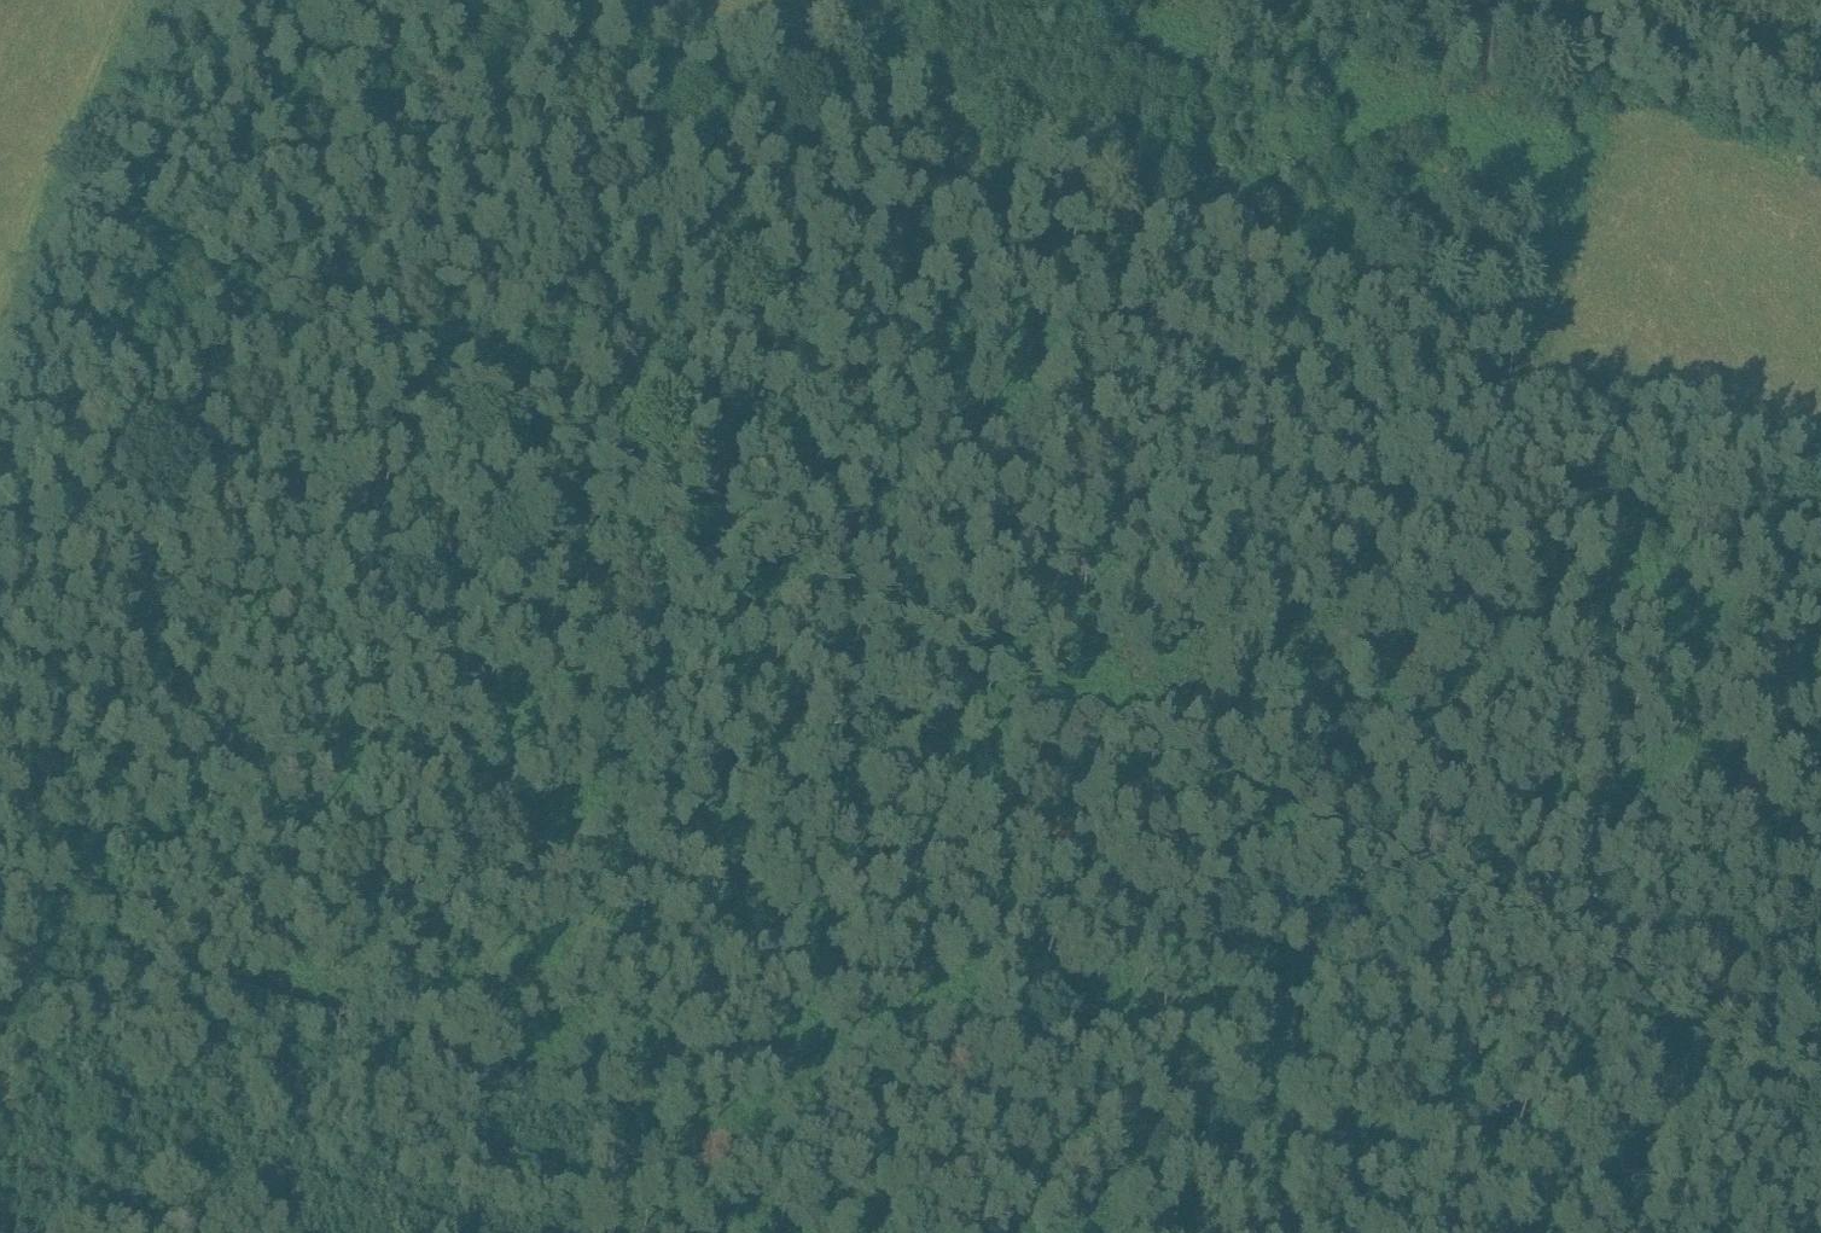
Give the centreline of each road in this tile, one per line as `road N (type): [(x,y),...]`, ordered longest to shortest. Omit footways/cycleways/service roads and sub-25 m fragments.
road 1 (track): [(1627,1232),(1820,736)]
road 2 (track): [(0,368),(149,0)]

